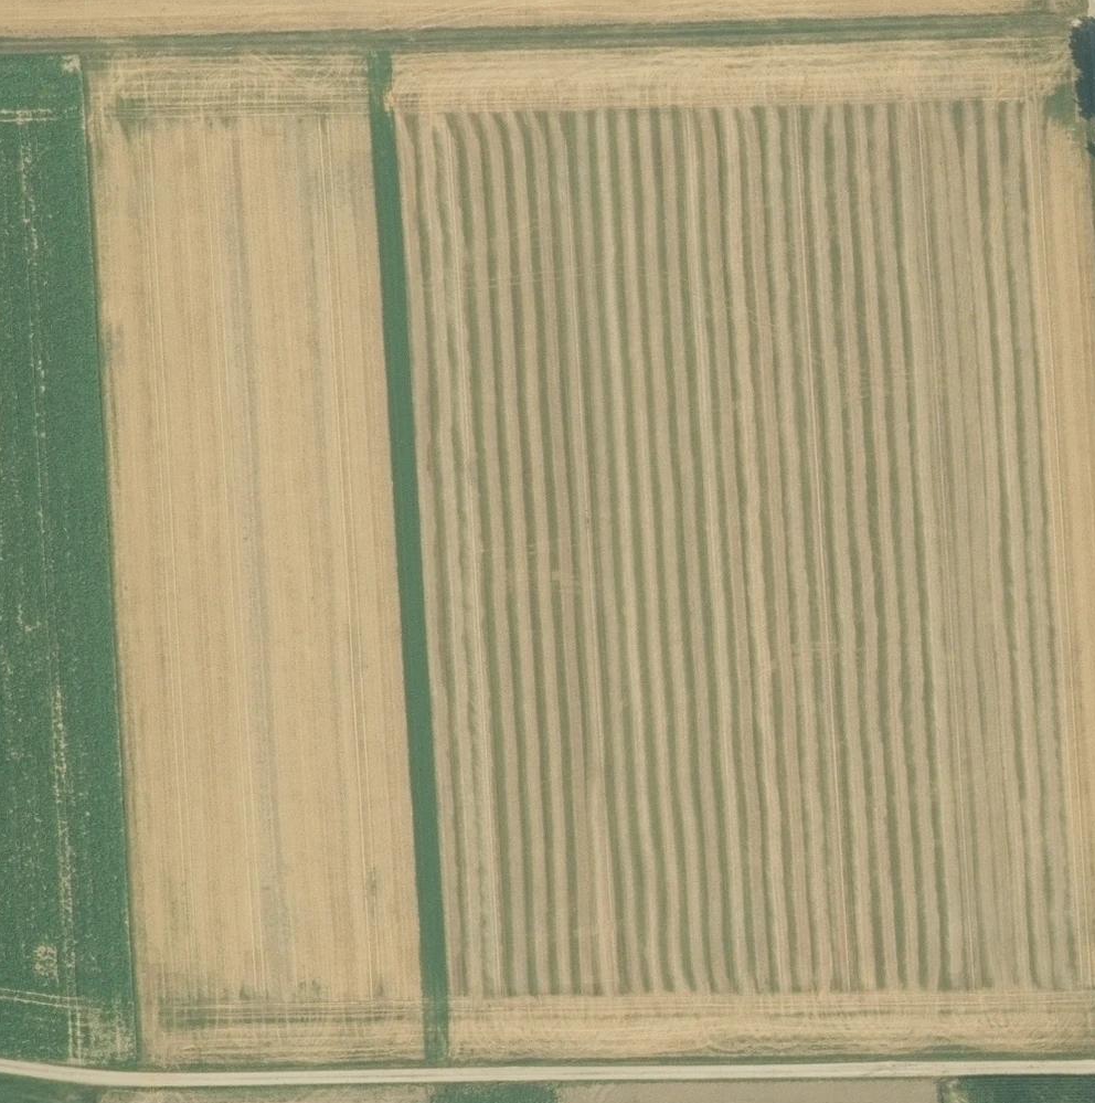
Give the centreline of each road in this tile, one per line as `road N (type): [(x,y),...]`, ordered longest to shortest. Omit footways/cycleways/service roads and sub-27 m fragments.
road 1 (track): [(1094,1068),(93,1078),(0,1065)]
road 2 (track): [(1094,29),(0,62)]

